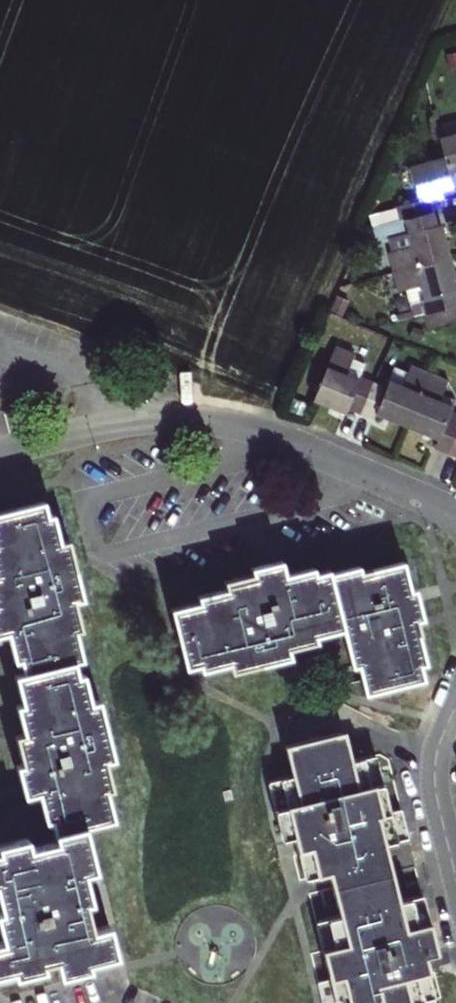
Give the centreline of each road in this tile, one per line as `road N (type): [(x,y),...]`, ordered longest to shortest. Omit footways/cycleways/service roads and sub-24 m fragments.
road 1 (residential): [(0,455),(125,425),(218,424),(300,442),(455,511)]
road 2 (residential): [(455,708),(434,771),(455,875)]

